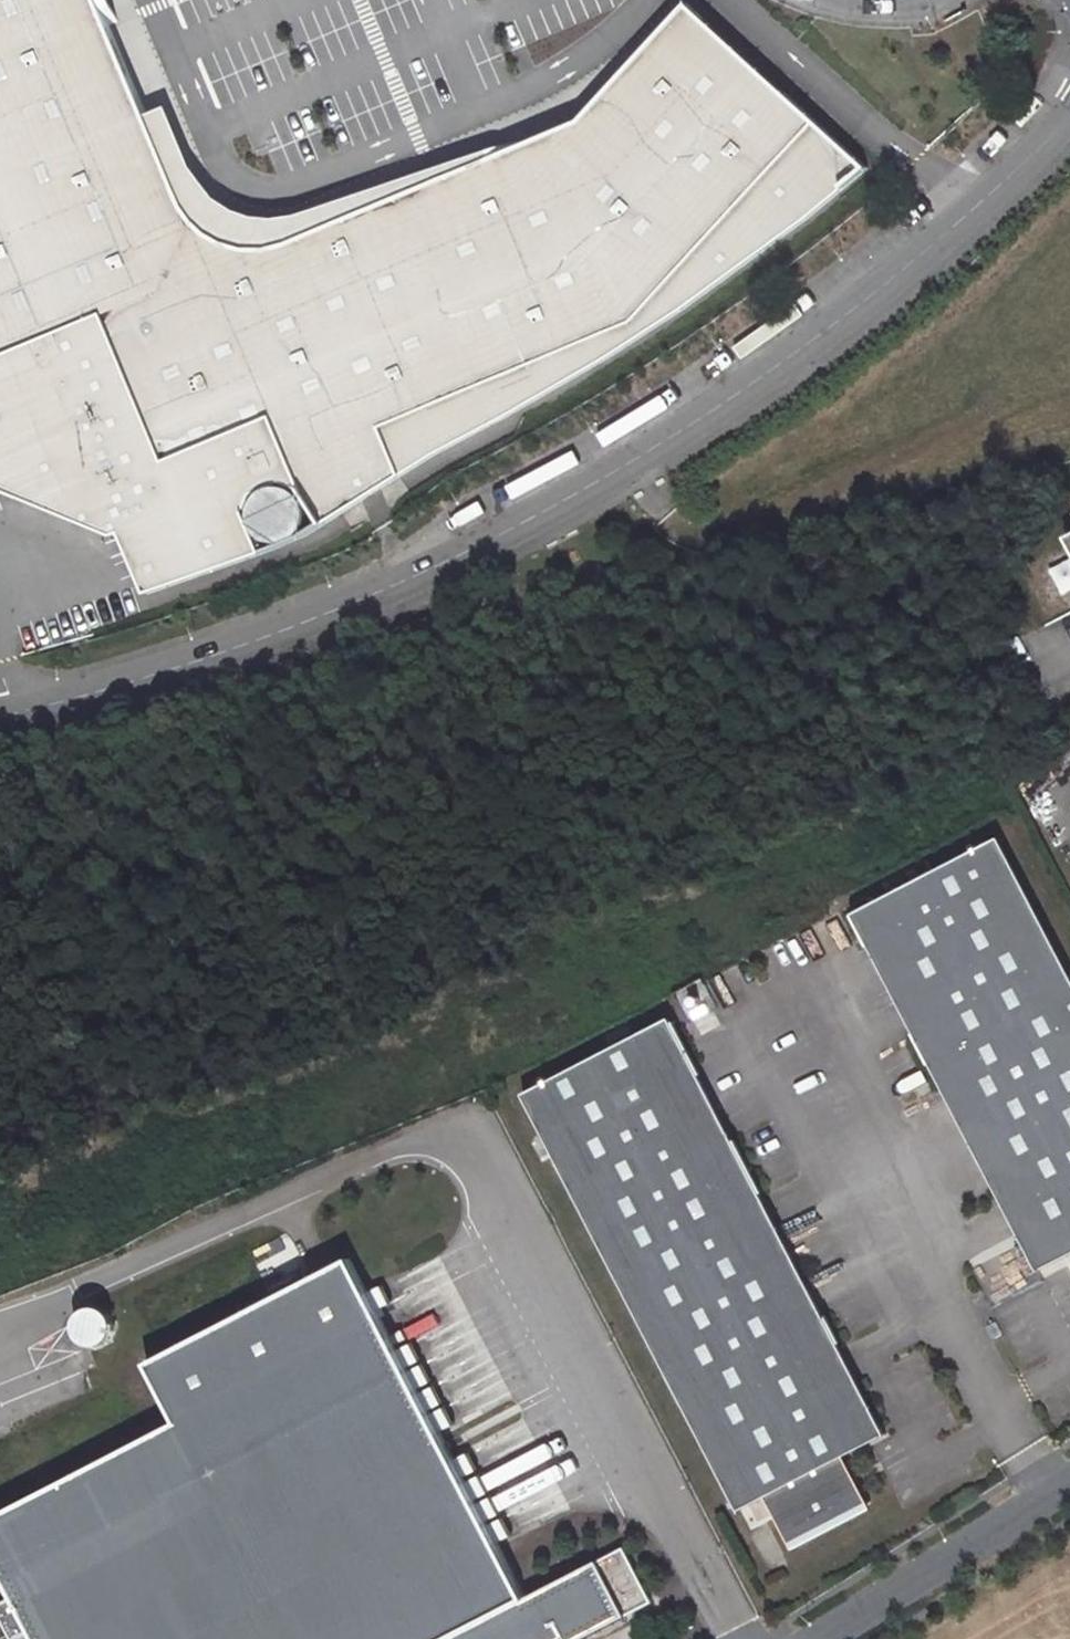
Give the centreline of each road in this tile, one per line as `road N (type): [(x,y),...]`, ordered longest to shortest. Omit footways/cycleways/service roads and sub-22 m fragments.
road 1 (unclassified): [(0,716),(125,683),(343,604),(539,515),(778,365),(979,201),(1069,115)]
road 2 (unclassified): [(1069,1480),(817,1638)]

